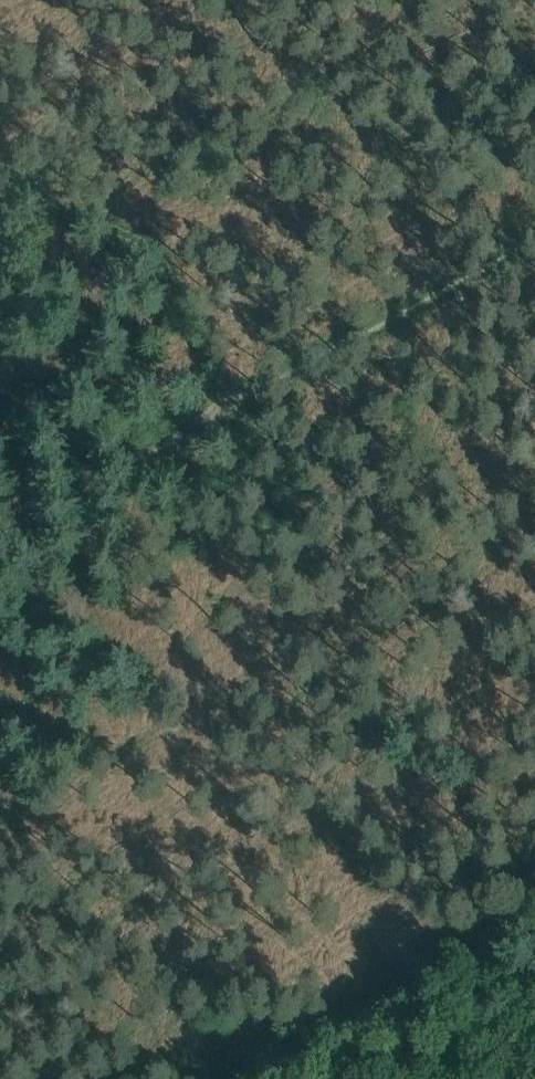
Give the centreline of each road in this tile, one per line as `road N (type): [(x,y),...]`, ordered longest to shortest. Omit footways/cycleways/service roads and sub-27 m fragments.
road 1 (track): [(240,1078),(534,919)]

